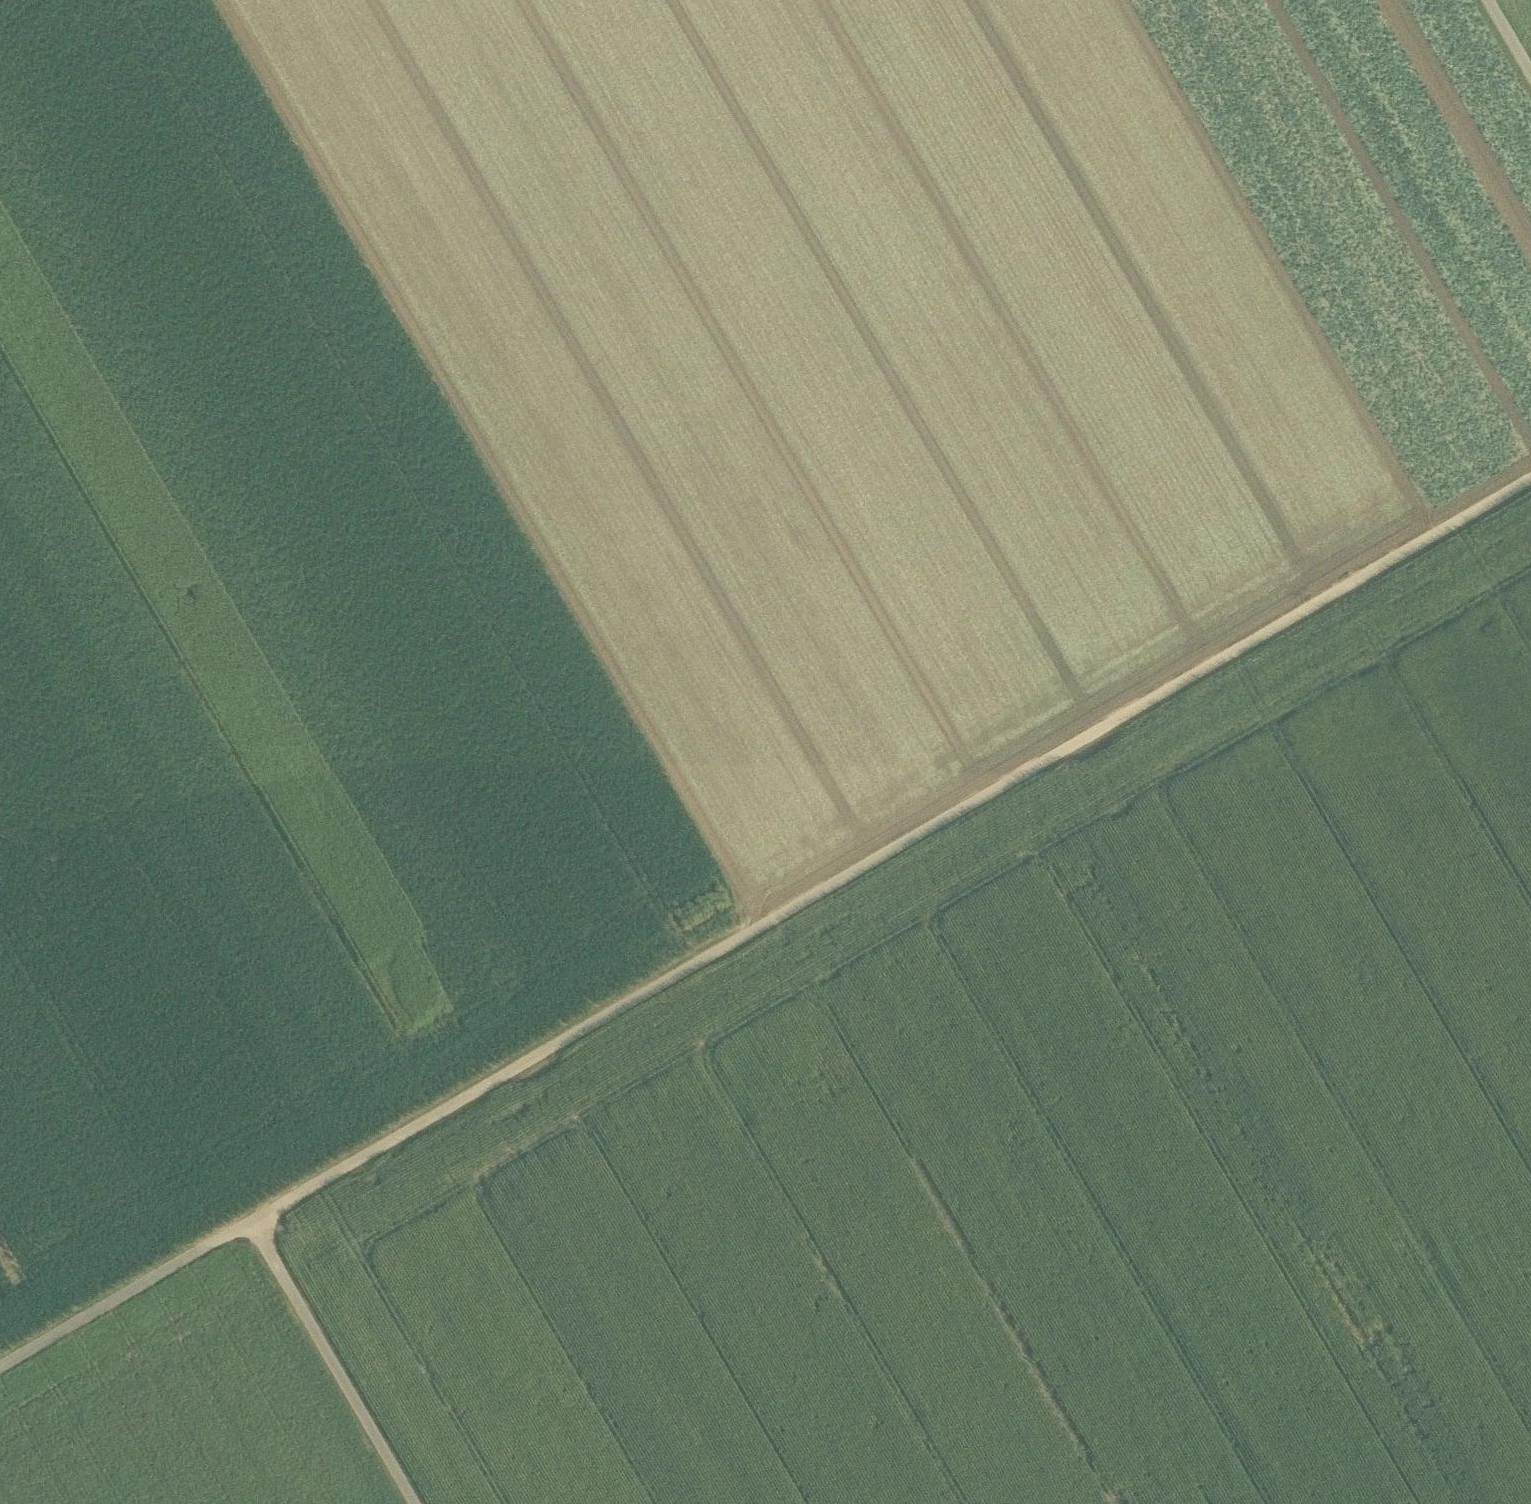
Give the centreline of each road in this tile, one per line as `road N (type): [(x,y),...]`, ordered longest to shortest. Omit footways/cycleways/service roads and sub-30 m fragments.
road 1 (track): [(1530,479),(252,1222)]
road 2 (track): [(252,1222),(416,1503)]
road 3 (track): [(0,1369),(252,1222)]

